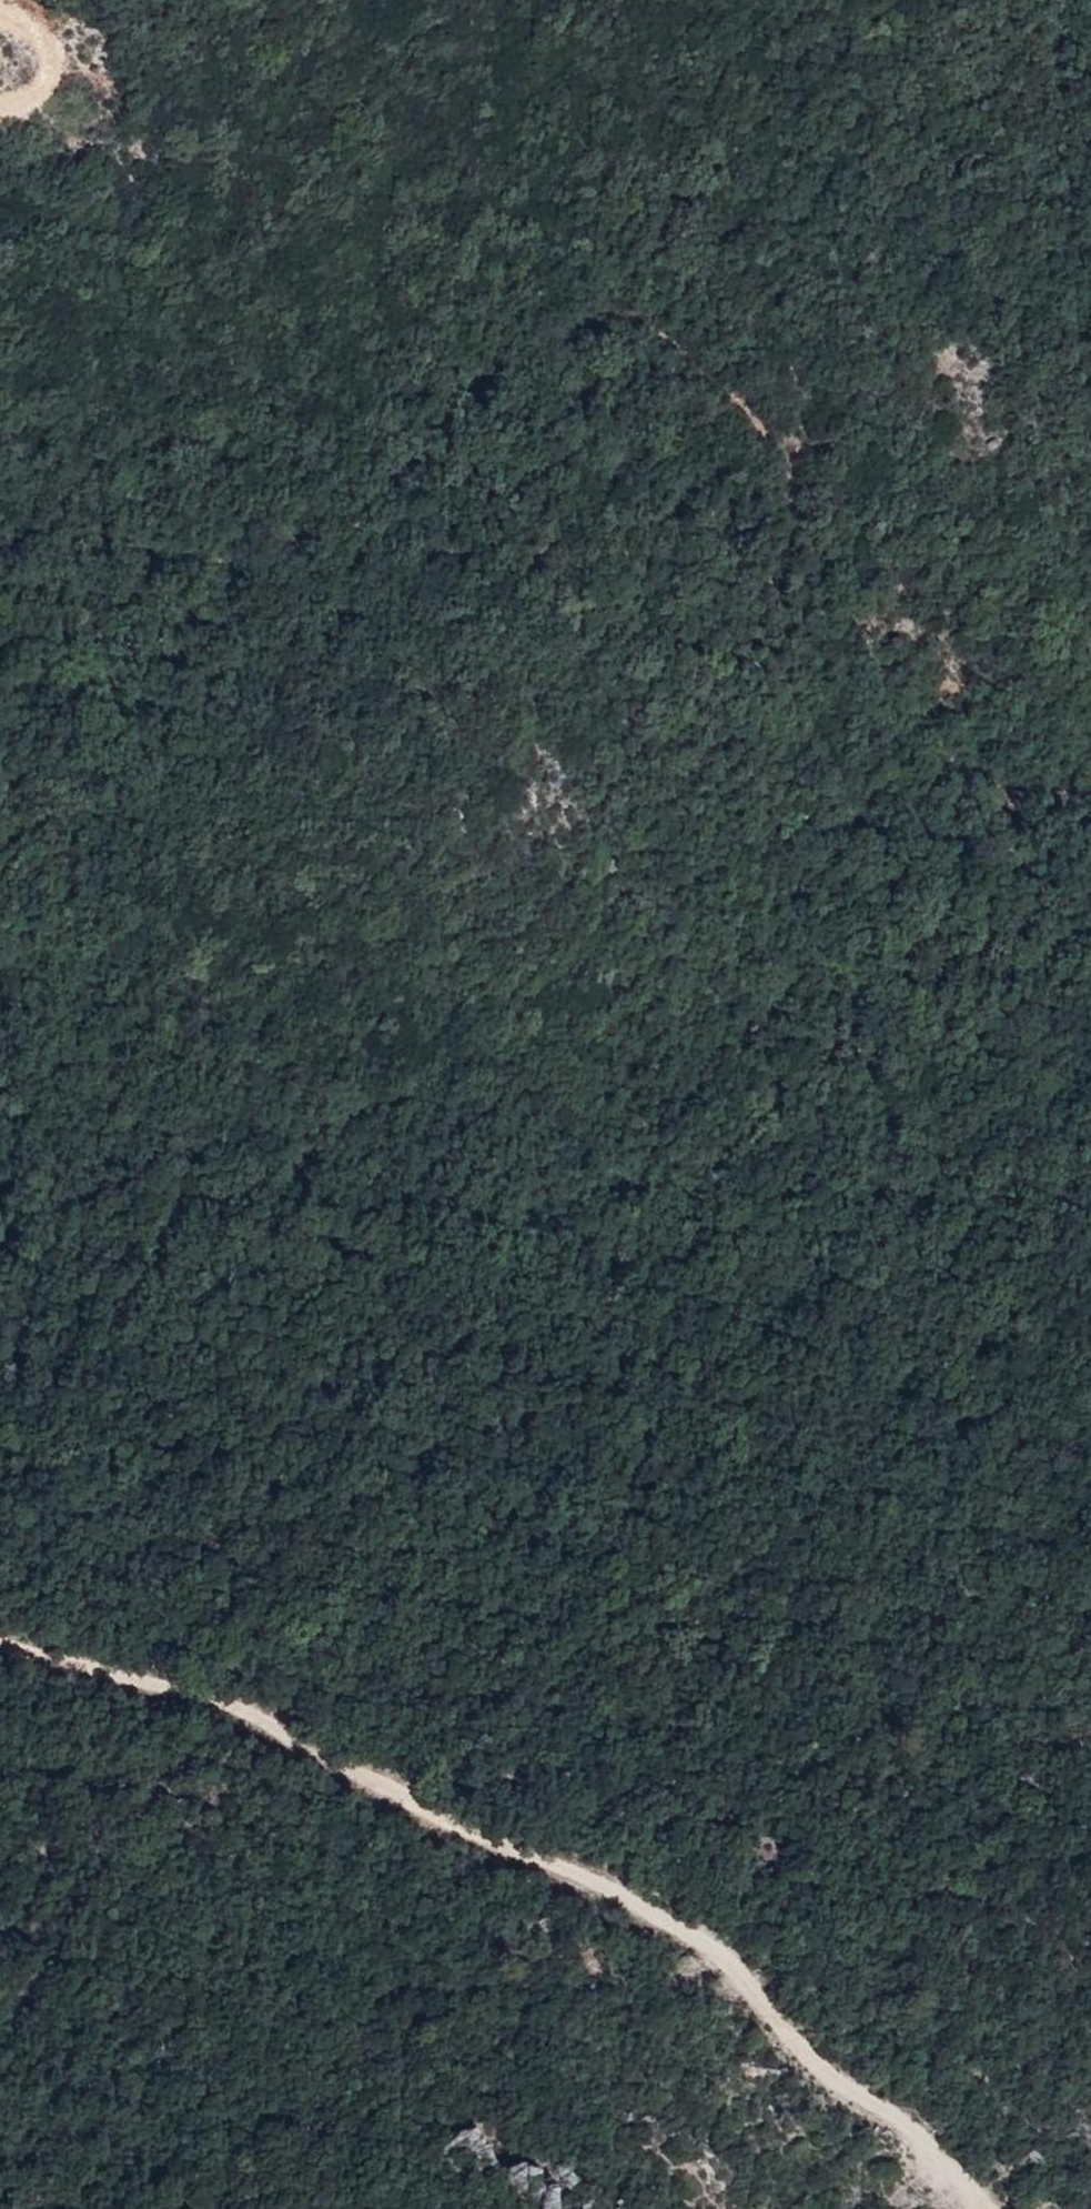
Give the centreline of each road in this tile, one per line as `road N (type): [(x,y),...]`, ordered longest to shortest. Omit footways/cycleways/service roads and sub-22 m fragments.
road 1 (track): [(981,2208),(861,2089),(807,2059),(715,1946),(465,1828),(225,1700),(58,1666),(0,1645)]
road 2 (track): [(0,10),(43,35),(59,60),(48,86),(0,109)]

